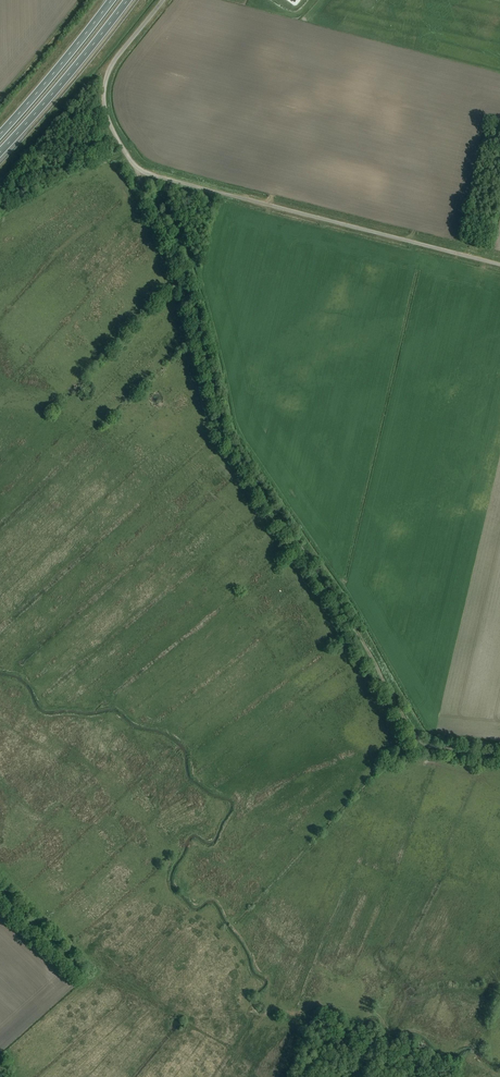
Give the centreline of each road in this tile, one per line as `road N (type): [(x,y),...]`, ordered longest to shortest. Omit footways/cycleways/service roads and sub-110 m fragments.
road 1 (track): [(139,170),(182,267),(222,421),(239,457),(351,620),(419,739),(499,755)]
road 2 (unclassified): [(499,265),(139,170),(111,127),(104,89),(112,64),(164,0)]
road 3 (trunk): [(0,152),(127,0)]
road 4 (trunk): [(111,0),(0,134)]
road 5 (track): [(78,0),(0,91)]

